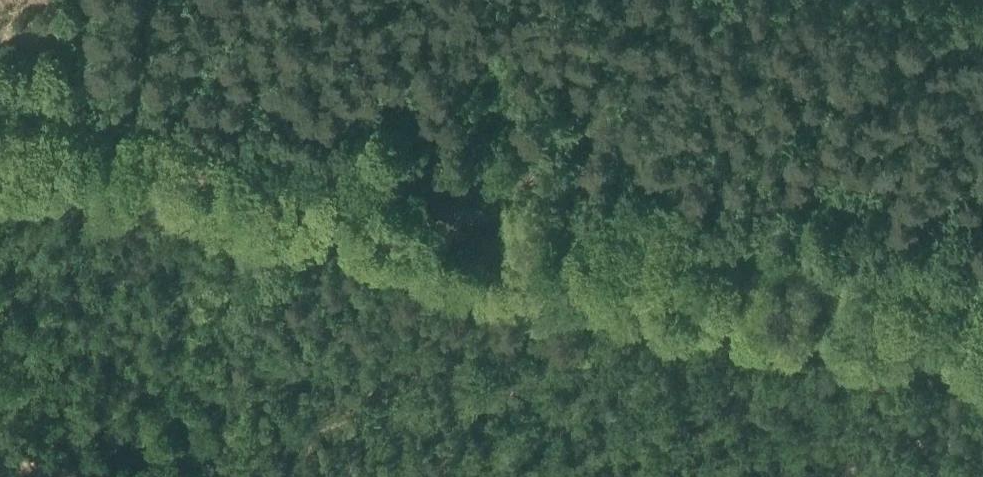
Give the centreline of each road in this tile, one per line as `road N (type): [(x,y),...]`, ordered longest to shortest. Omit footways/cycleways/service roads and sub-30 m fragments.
road 1 (unclassified): [(982,315),(0,123)]

